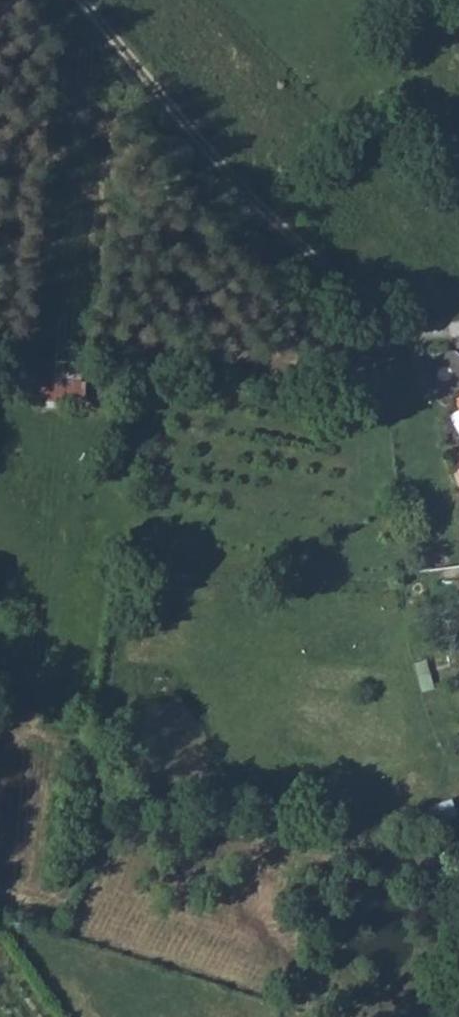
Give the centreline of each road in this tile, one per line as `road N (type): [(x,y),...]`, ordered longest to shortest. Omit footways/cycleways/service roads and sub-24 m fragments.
road 1 (track): [(458,339),(390,321),(249,208),(74,0)]

